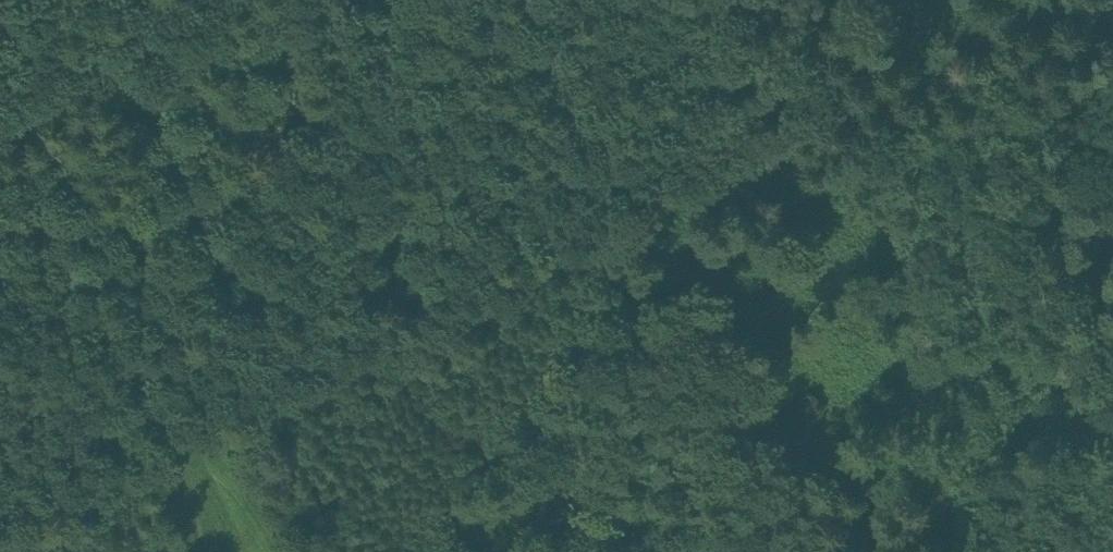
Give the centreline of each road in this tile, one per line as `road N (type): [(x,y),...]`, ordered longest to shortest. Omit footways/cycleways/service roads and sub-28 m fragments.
road 1 (track): [(786,551),(1112,376)]

